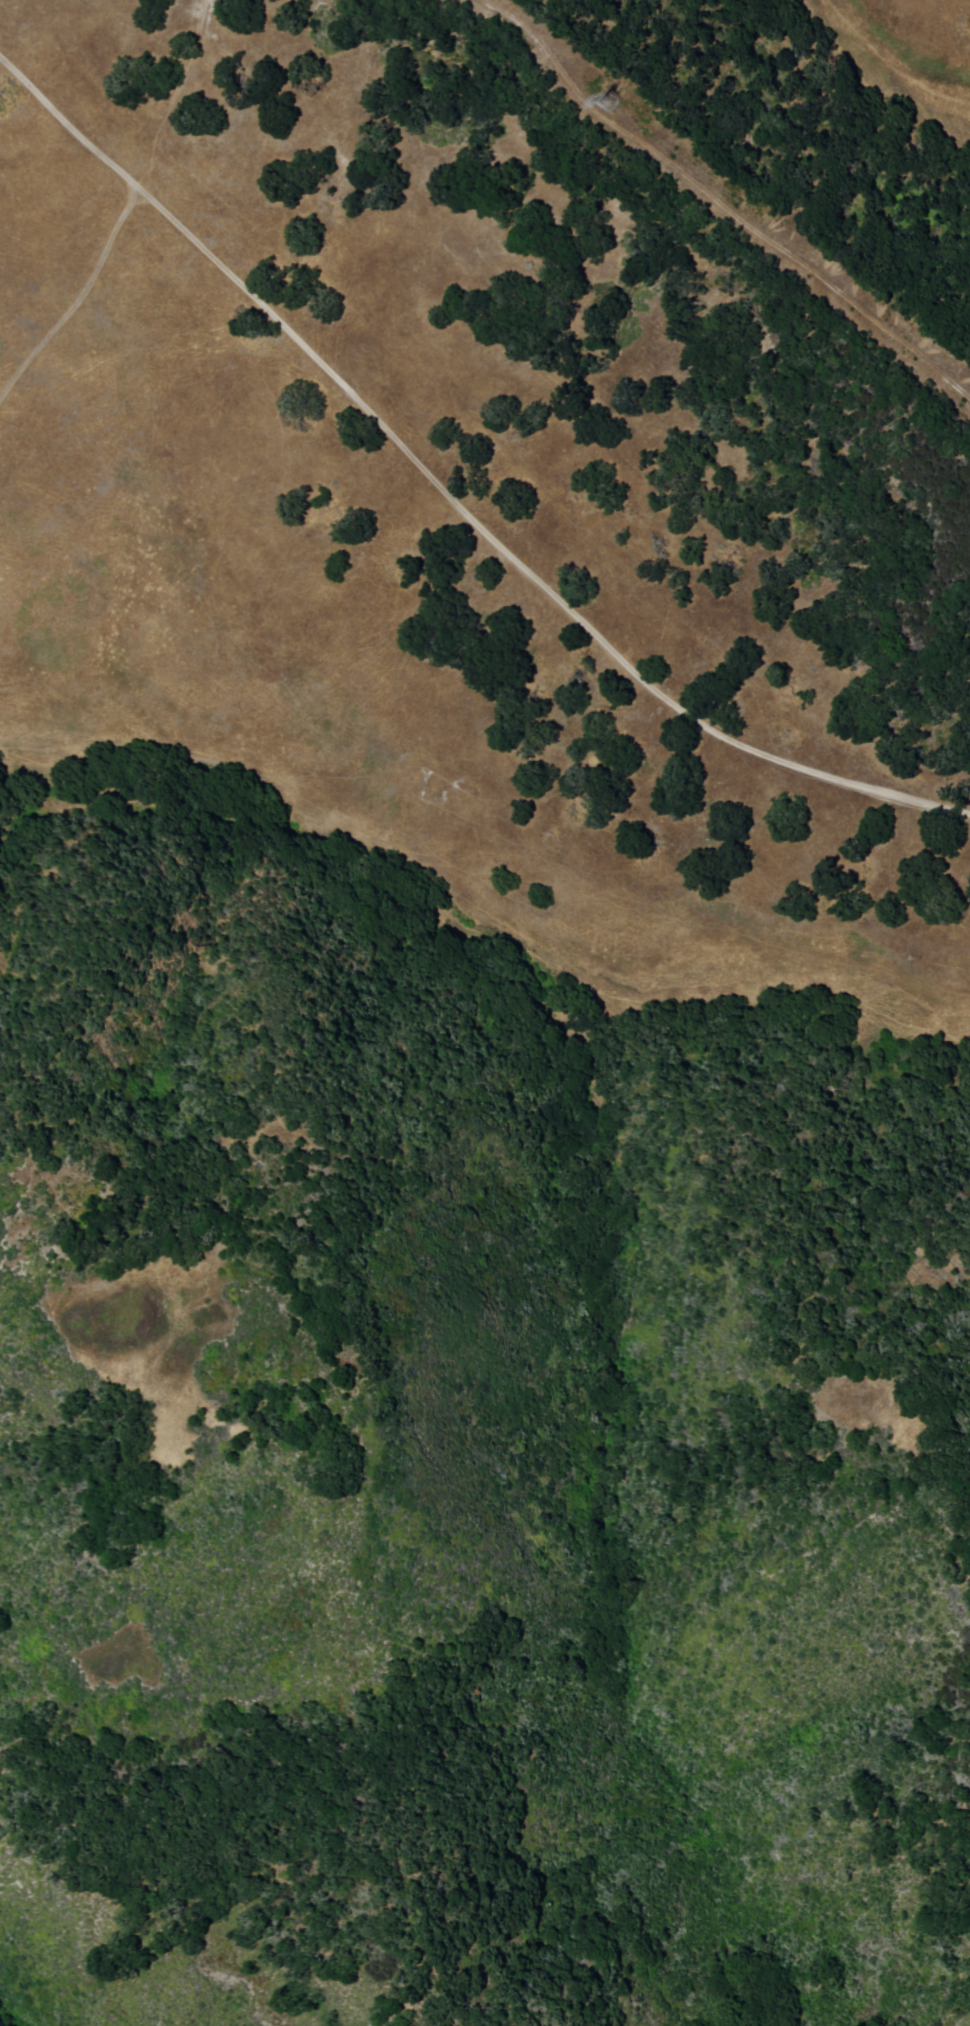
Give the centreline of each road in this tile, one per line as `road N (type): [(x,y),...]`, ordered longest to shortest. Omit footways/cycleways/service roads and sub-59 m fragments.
road 1 (track): [(969,810),(799,770),(672,707),(521,570),(335,375),(135,184)]
road 2 (track): [(0,393),(71,304),(135,184)]
road 3 (track): [(135,184),(0,57)]

